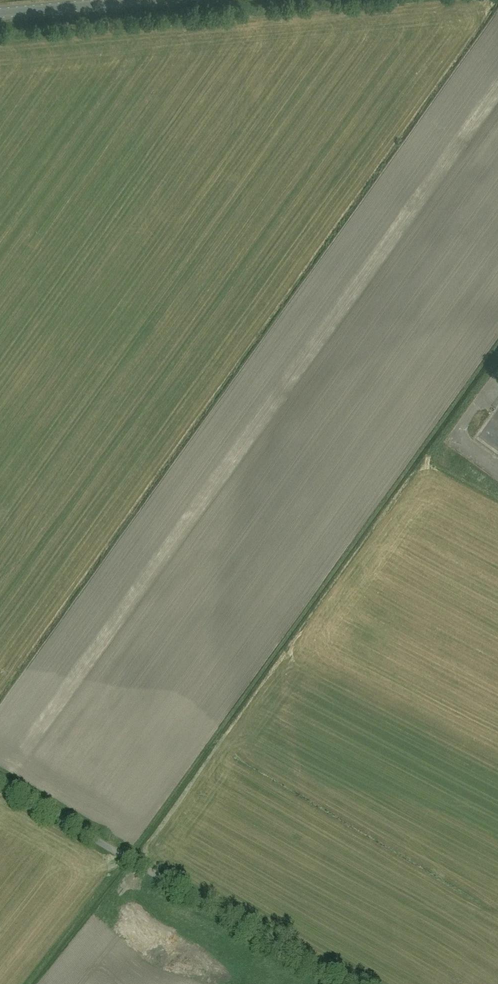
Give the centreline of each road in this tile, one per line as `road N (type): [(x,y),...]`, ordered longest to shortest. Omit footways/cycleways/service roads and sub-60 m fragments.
road 1 (unclassified): [(343,983),(0,783)]
road 2 (secondary): [(143,0),(0,13)]

